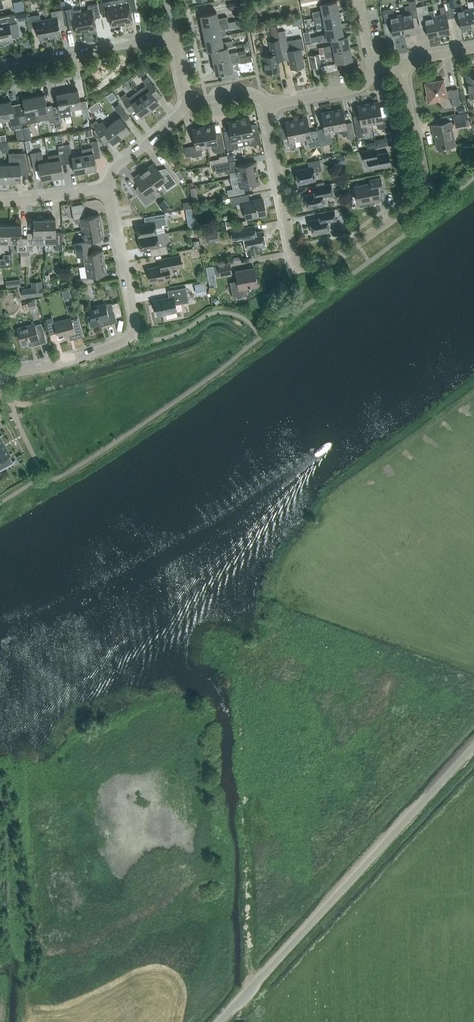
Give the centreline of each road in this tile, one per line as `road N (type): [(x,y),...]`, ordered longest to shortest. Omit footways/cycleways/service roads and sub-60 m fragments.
road 1 (residential): [(269,105),(292,258),(313,268),(417,202),(422,188),(402,72)]
road 2 (unclassified): [(225,1021),(473,752)]
road 3 (residential): [(0,373),(89,356),(131,336),(135,318),(110,188)]
road 4 (residential): [(174,35),(0,66)]
road 5 (residential): [(110,188),(116,168),(190,102)]

